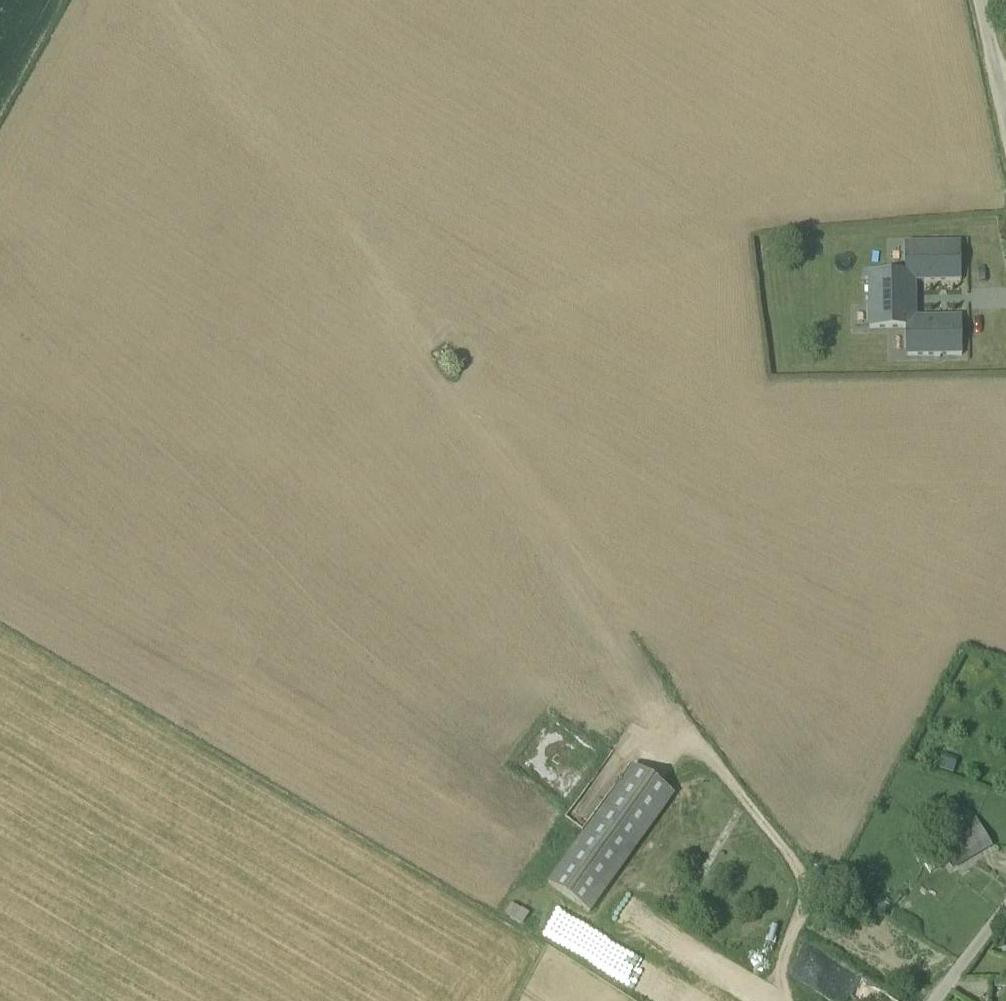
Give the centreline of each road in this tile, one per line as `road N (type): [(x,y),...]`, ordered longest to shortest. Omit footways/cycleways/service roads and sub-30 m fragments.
road 1 (residential): [(922,1000),(1005,888)]
road 2 (unclassified): [(1005,131),(979,0)]

